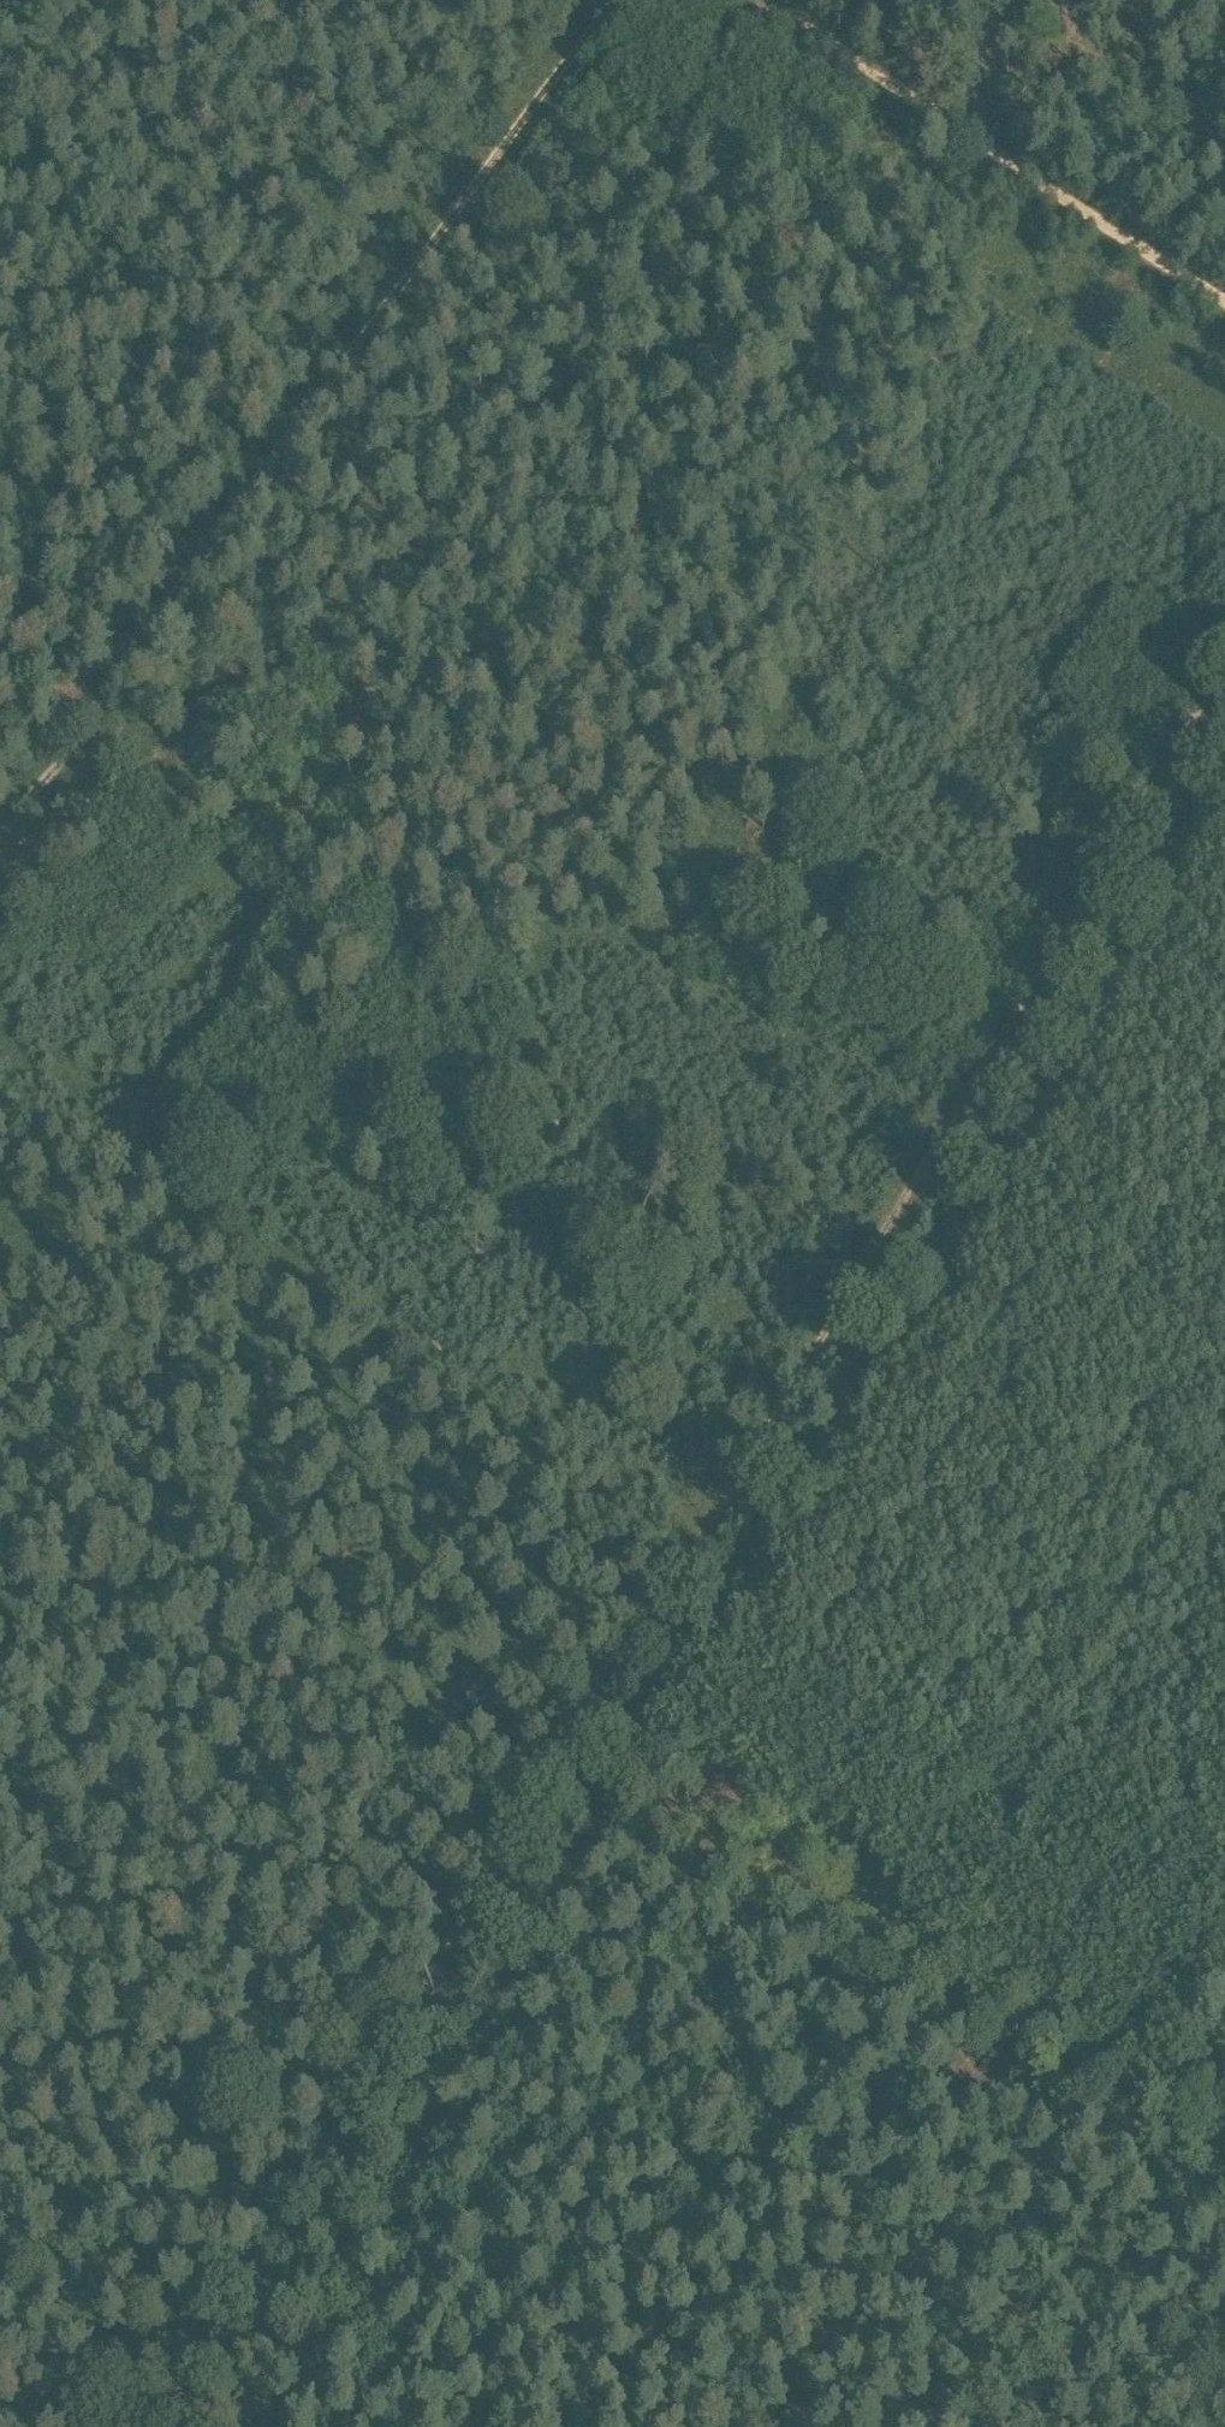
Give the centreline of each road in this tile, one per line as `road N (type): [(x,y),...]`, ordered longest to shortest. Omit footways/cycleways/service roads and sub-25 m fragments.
road 1 (track): [(1224,663),(690,1539),(176,2426)]
road 2 (track): [(617,0),(0,842)]
road 3 (track): [(1224,307),(757,0)]

